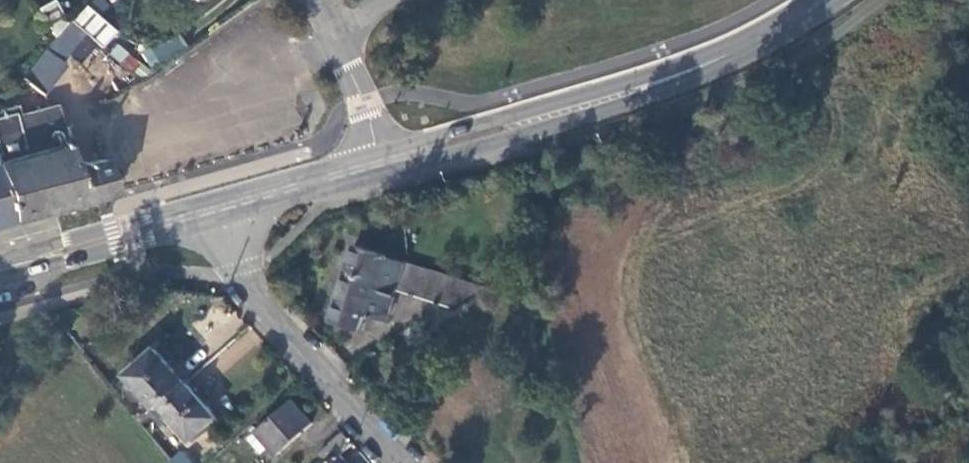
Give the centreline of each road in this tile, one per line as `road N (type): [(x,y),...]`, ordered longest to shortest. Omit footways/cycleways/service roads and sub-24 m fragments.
road 1 (secondary): [(824,0),(751,49),(674,80),(397,165)]
road 2 (residential): [(220,218),(268,314),(401,462)]
road 3 (secondary): [(397,165),(220,218)]
road 4 (unclassified): [(325,0),(397,165)]

